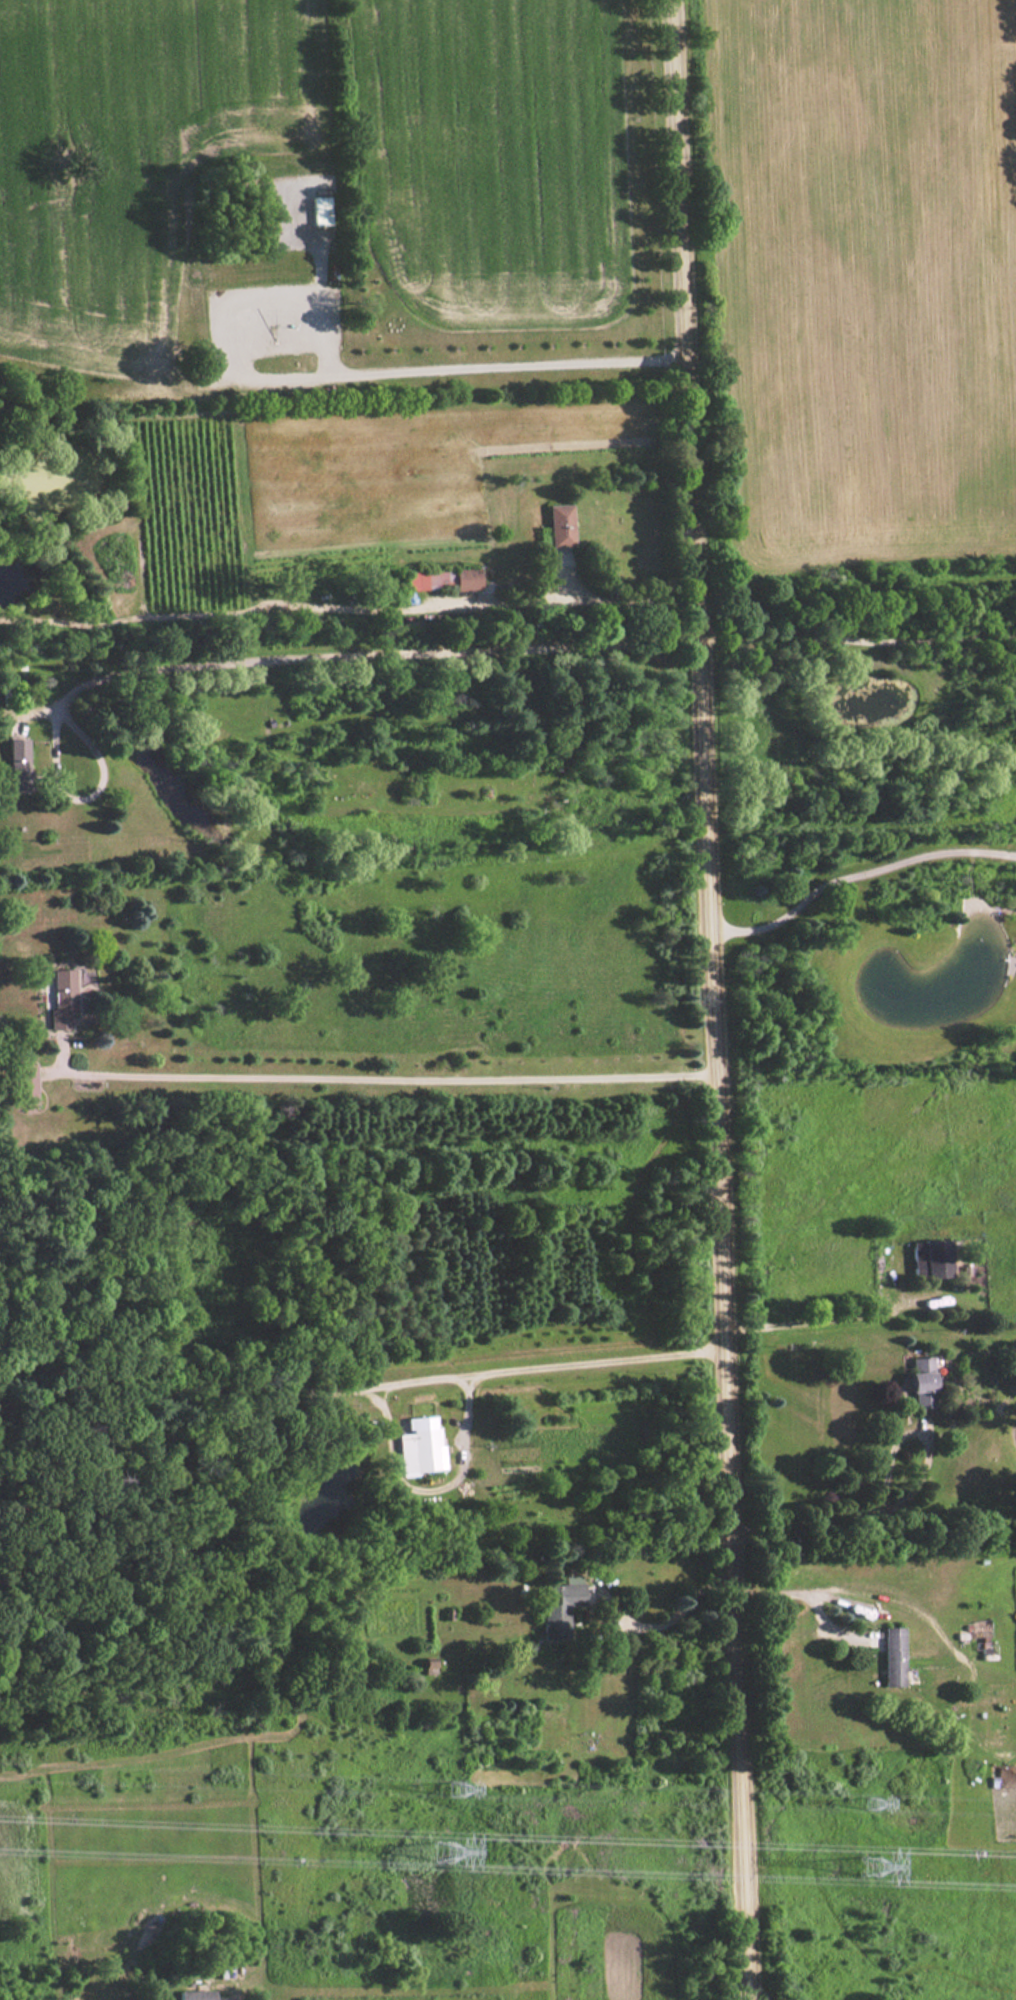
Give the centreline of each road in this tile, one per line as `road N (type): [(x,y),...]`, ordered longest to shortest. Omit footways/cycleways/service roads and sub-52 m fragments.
road 1 (residential): [(706,783),(758,1999)]
road 2 (residential): [(706,783),(679,0)]

